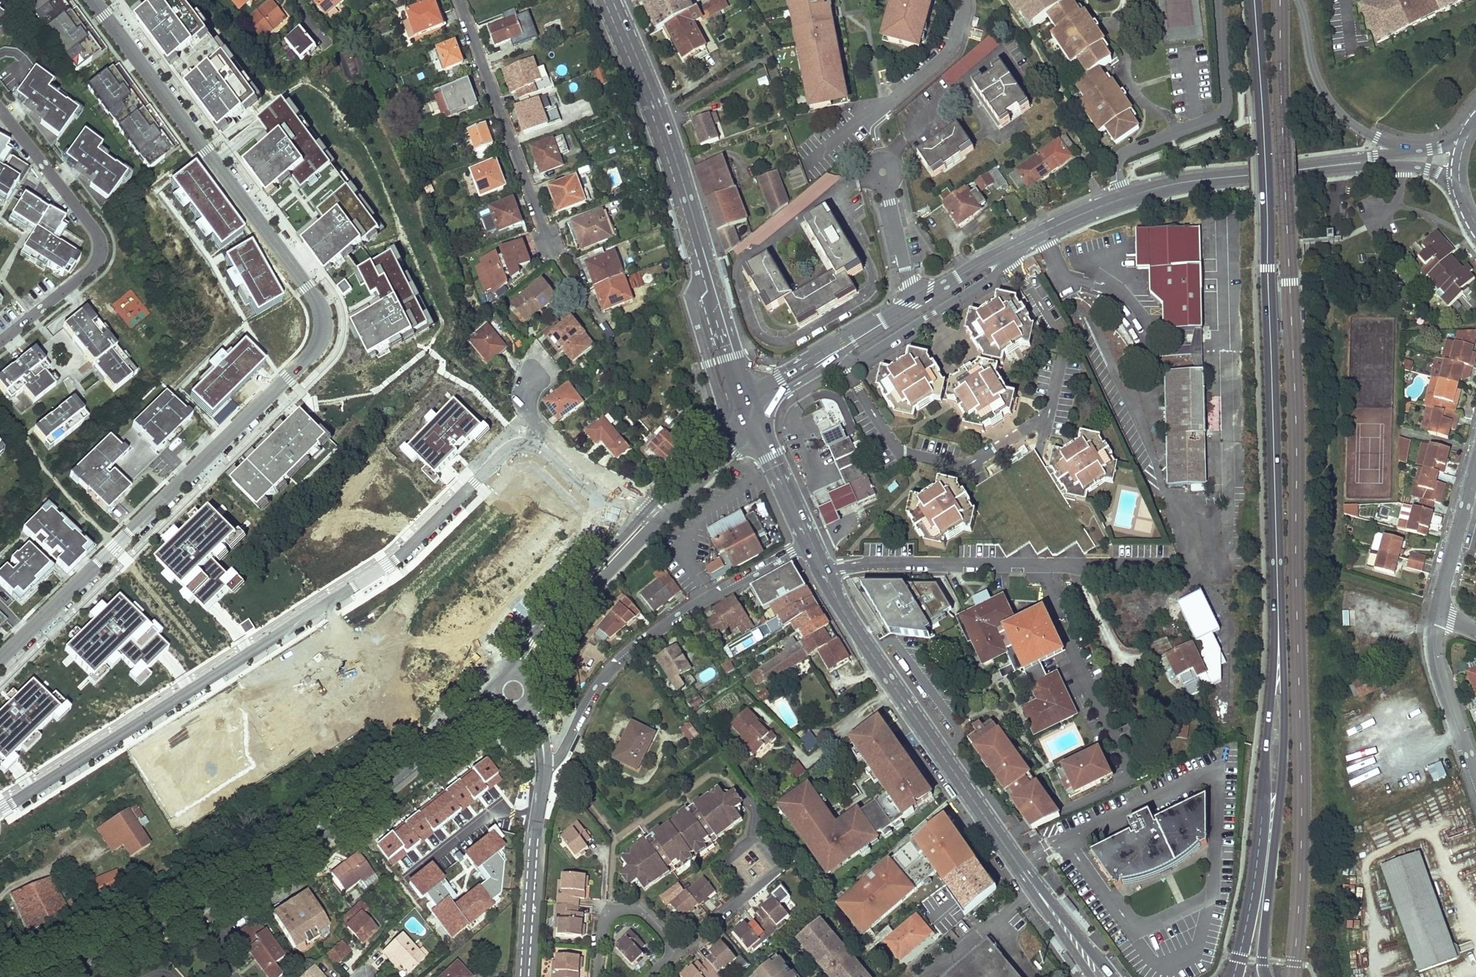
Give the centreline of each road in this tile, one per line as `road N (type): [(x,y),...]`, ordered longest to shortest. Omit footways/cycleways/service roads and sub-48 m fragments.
road 1 (residential): [(94,0),(306,289),(322,317),(320,336),(288,380),(0,660)]
road 2 (primary): [(1257,0),(1277,514),(1275,778)]
road 3 (residential): [(0,810),(386,565),(514,445),(544,432)]
road 4 (tertiary): [(29,976),(277,854),(469,713),(497,703)]
road 5 (secondary): [(608,0),(657,119),(746,406)]
road 6 (secondary): [(824,570),(859,633),(1039,894)]
road 7 (residential): [(812,544),(693,606),(622,658),(562,751),(545,758)]
road 8 (residential): [(824,570),(867,562),(1165,564)]
road 9 (residential): [(0,109),(100,240),(91,268),(0,341)]
road 10 (residential): [(1124,197),(1117,180),(1121,155),(1226,108),(1219,0)]
road 11 (residential): [(462,0),(551,242)]
road 12 (tertiary): [(1376,161),(1188,181),(1124,197)]
road 13 (residential): [(962,0),(951,55),(807,166)]
road 14 (tertiary): [(1124,197),(1005,250),(914,304)]
road 15 (tertiary): [(653,503),(545,618),(509,675)]
road 16 (tertiary): [(527,685),(557,623),(665,515)]
road 17 (tertiary): [(525,976),(545,758)]
road 18 (primary): [(1428,149),(1378,137),(1336,110),(1311,62),(1299,0)]
road 19 (primary): [(1275,778),(1233,976)]
road 20 (primary): [(1267,976),(1275,778)]
road 21 (residential): [(607,903),(613,842),(710,774)]
road 22 (residential): [(1436,615),(1434,653),(1475,781)]
road 23 (unclassified): [(914,304),(883,168),(901,142)]
road 24 (residential): [(1475,462),(1436,615)]
road 25 (tertiary): [(746,406),(653,503)]
road 26 (residential): [(653,503),(587,470),(544,432)]
road 27 (secondary): [(756,428),(812,544)]
road 28 (residential): [(647,976),(675,951),(639,908),(607,903)]
road 29 (tertiary): [(665,515),(756,428)]

